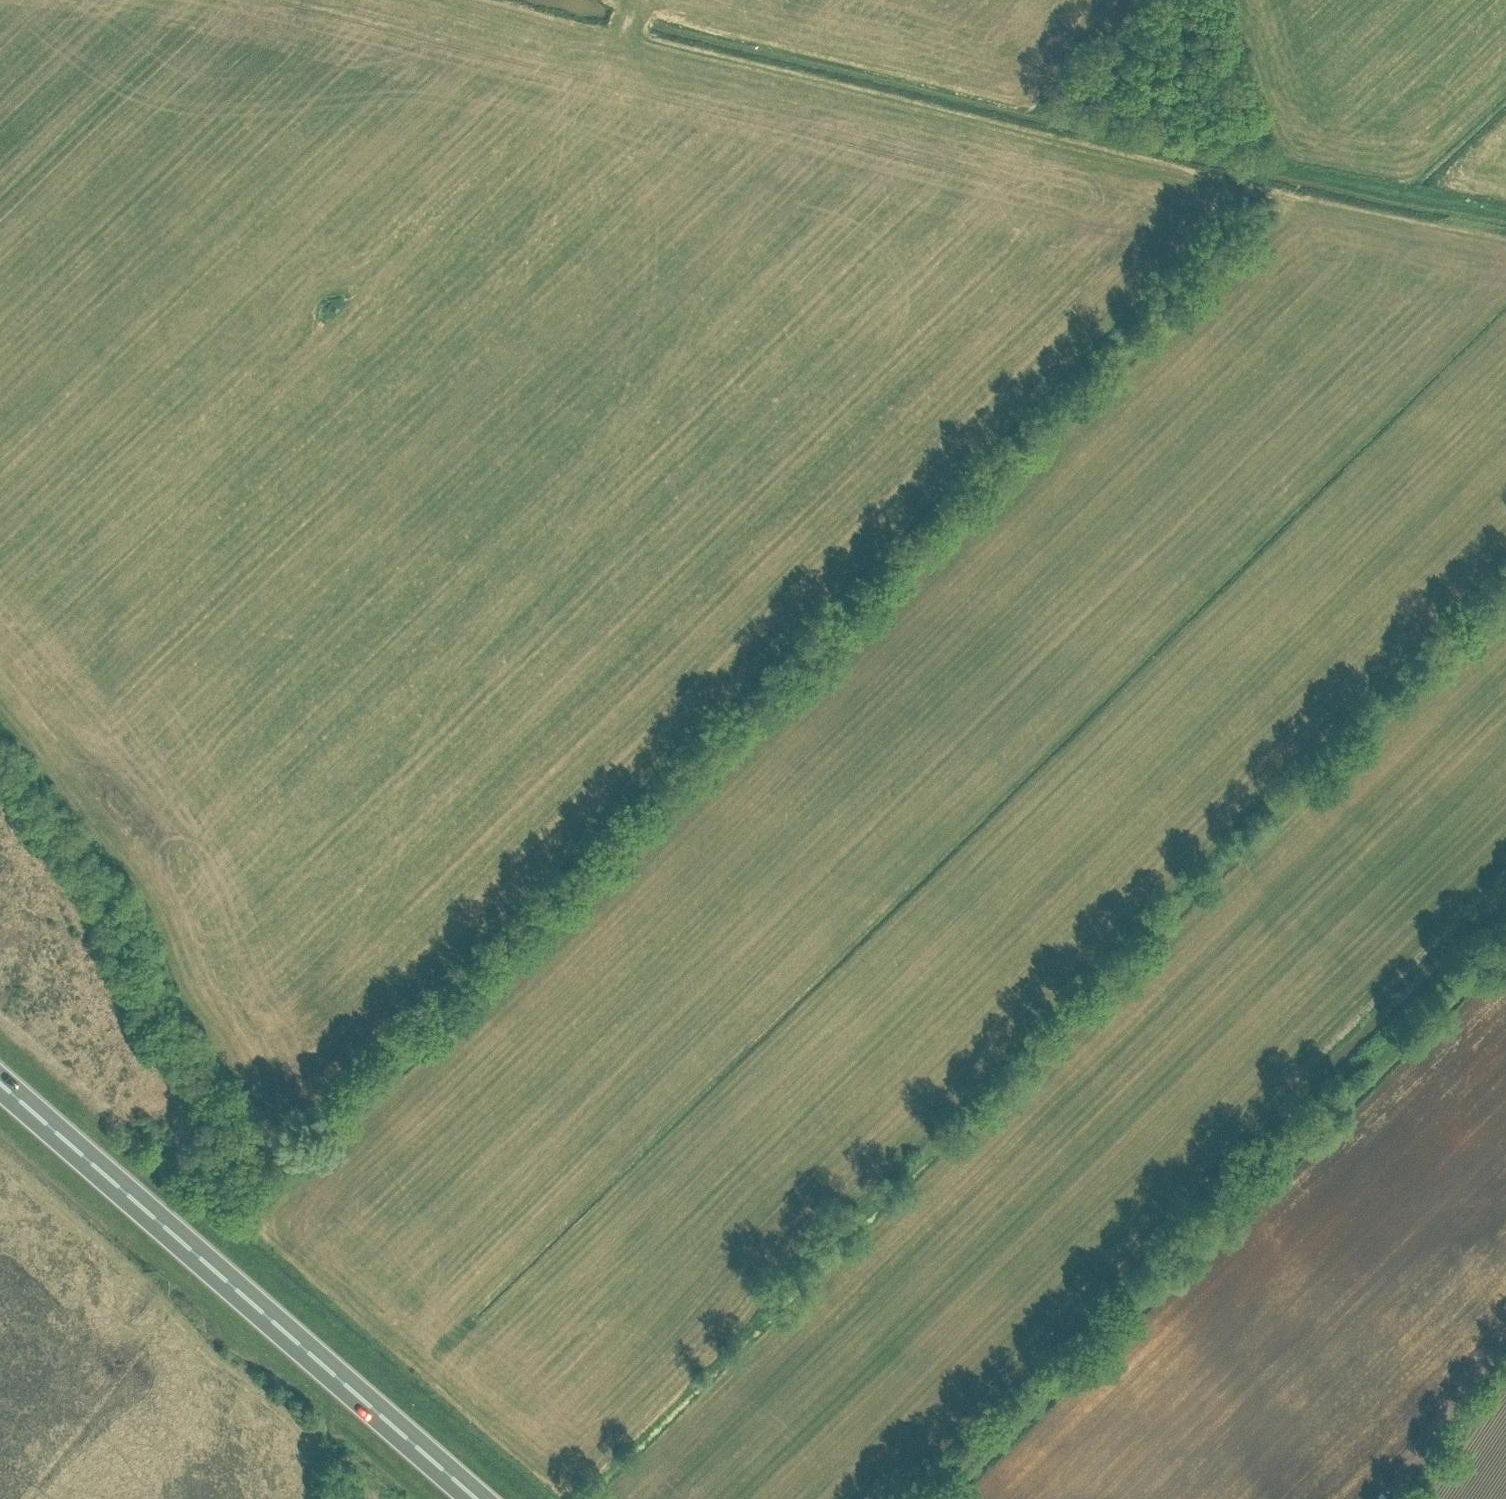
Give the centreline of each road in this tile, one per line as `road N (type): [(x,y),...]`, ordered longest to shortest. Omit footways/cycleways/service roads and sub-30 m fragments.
road 1 (trunk): [(478,1498),(0,1082)]

